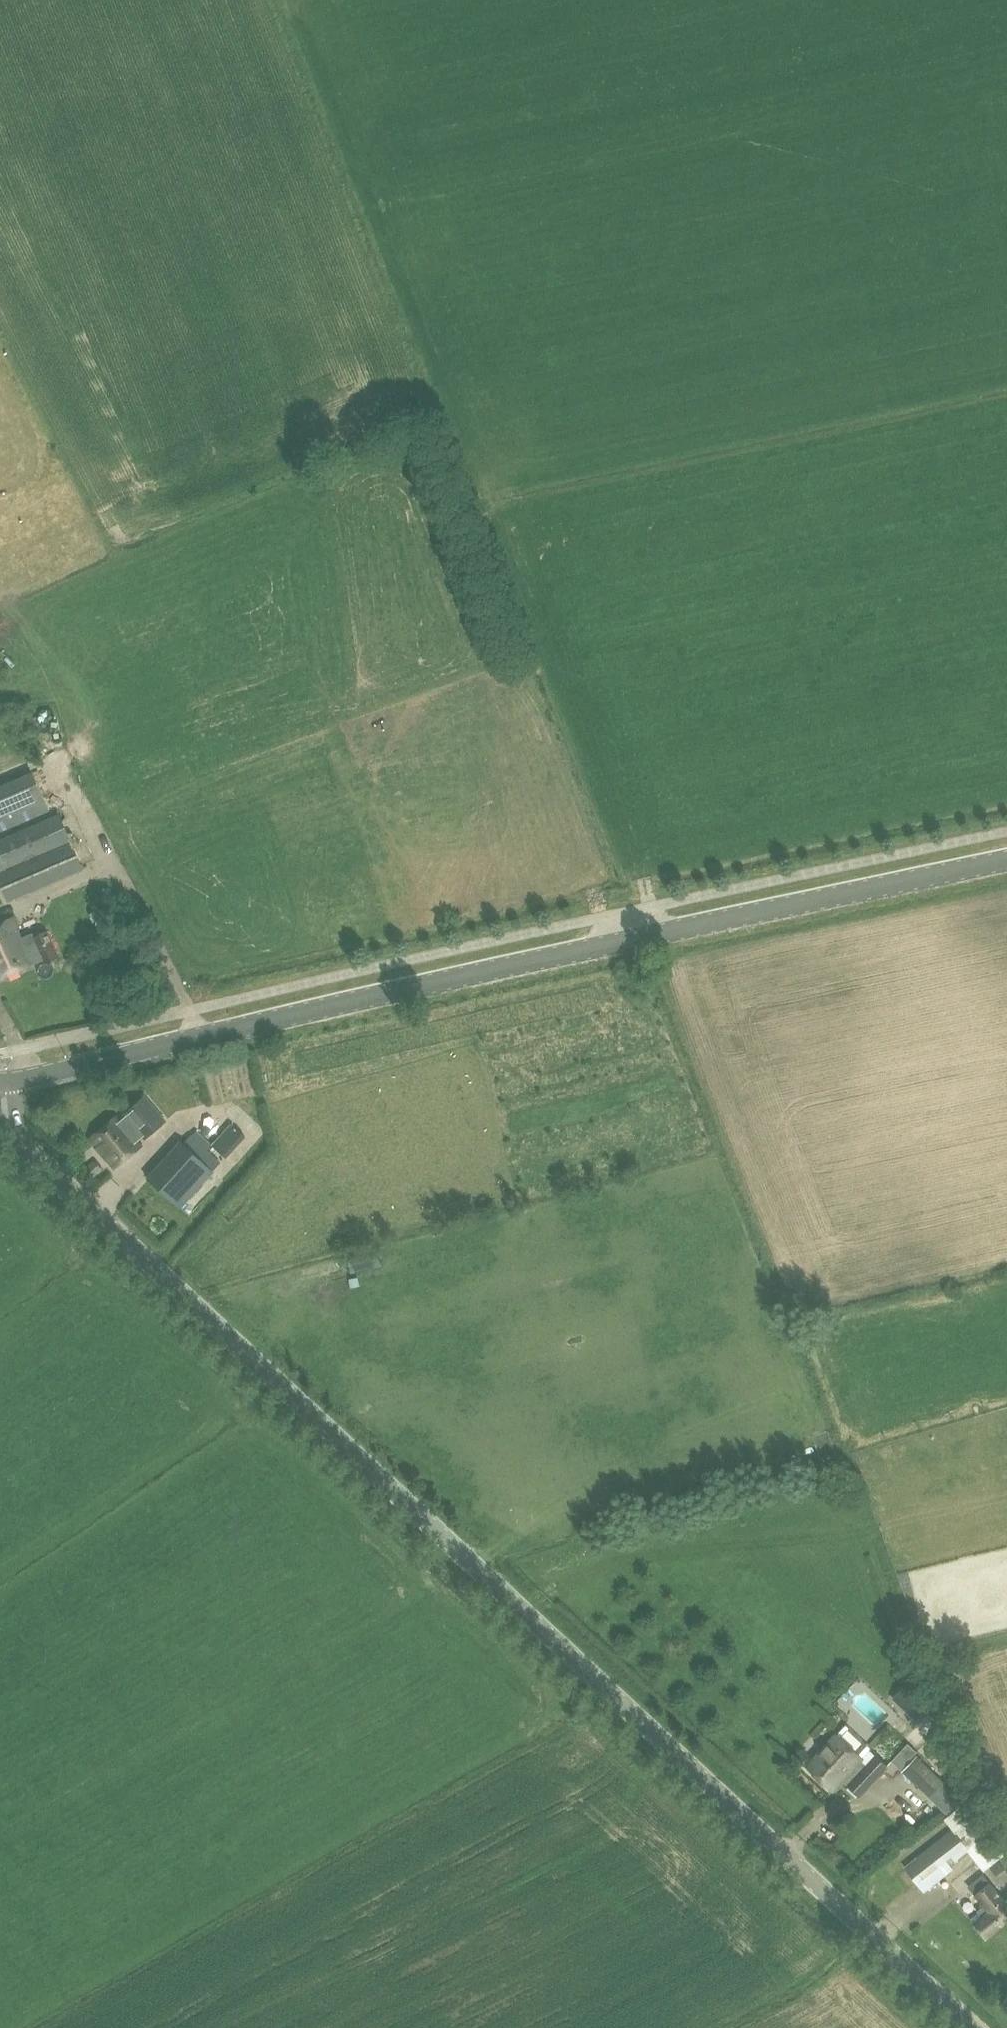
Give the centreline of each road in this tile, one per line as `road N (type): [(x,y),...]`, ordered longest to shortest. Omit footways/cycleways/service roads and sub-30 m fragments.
road 1 (tertiary): [(971,2027),(25,1146),(0,1097)]
road 2 (secondary): [(0,1082),(1006,863)]

